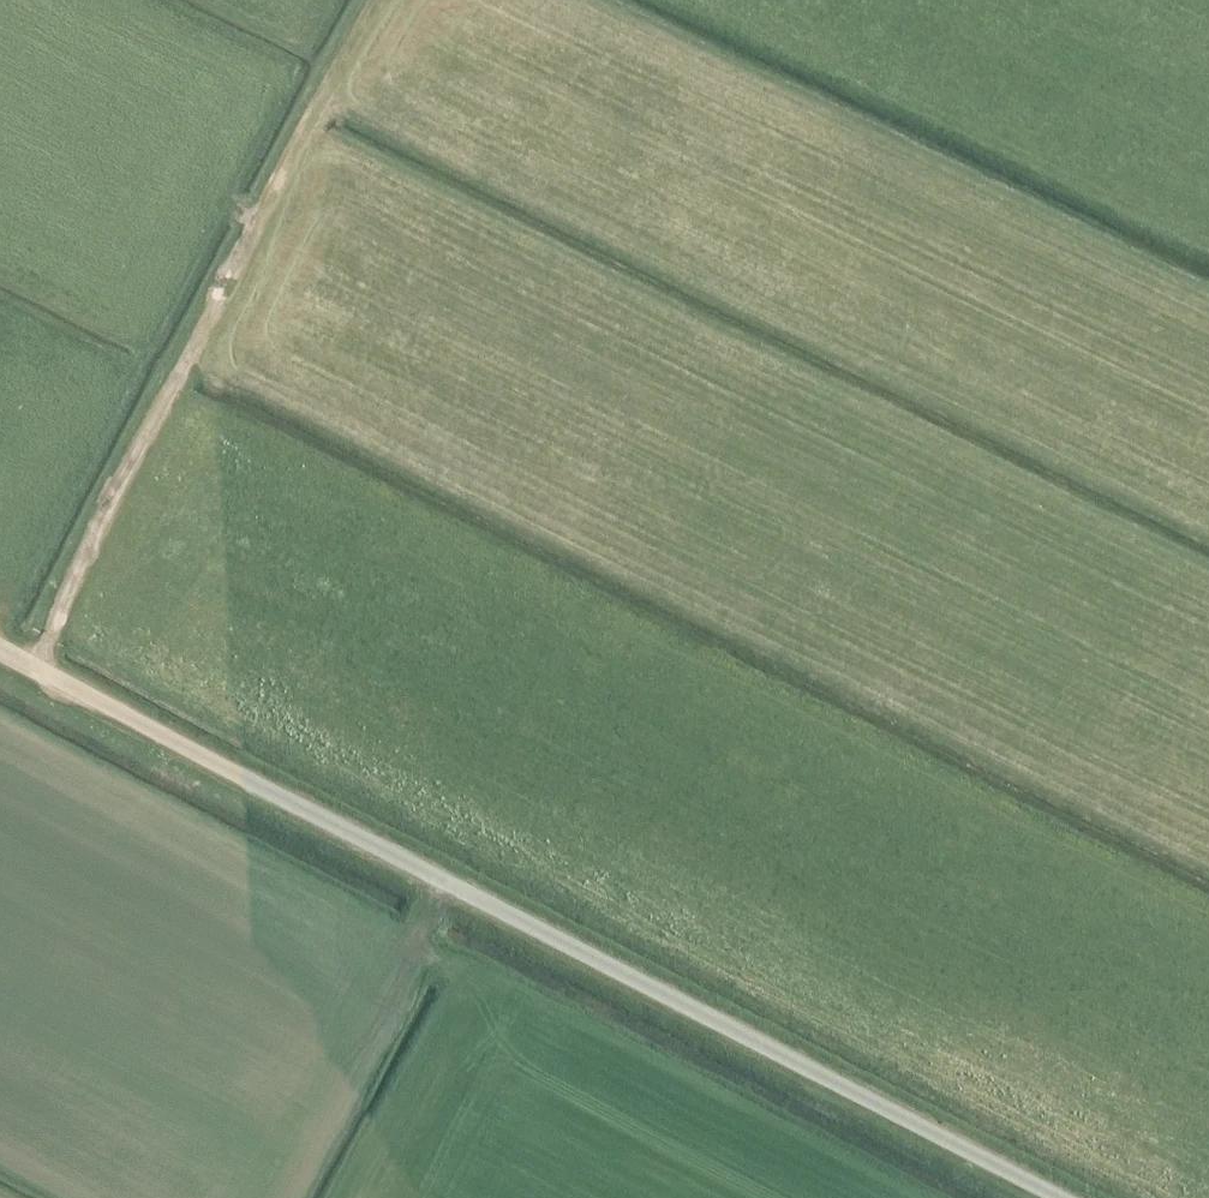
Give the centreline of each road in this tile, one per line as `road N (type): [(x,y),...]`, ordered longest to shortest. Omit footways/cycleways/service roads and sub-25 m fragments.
road 1 (unclassified): [(1065,1197),(0,653)]

